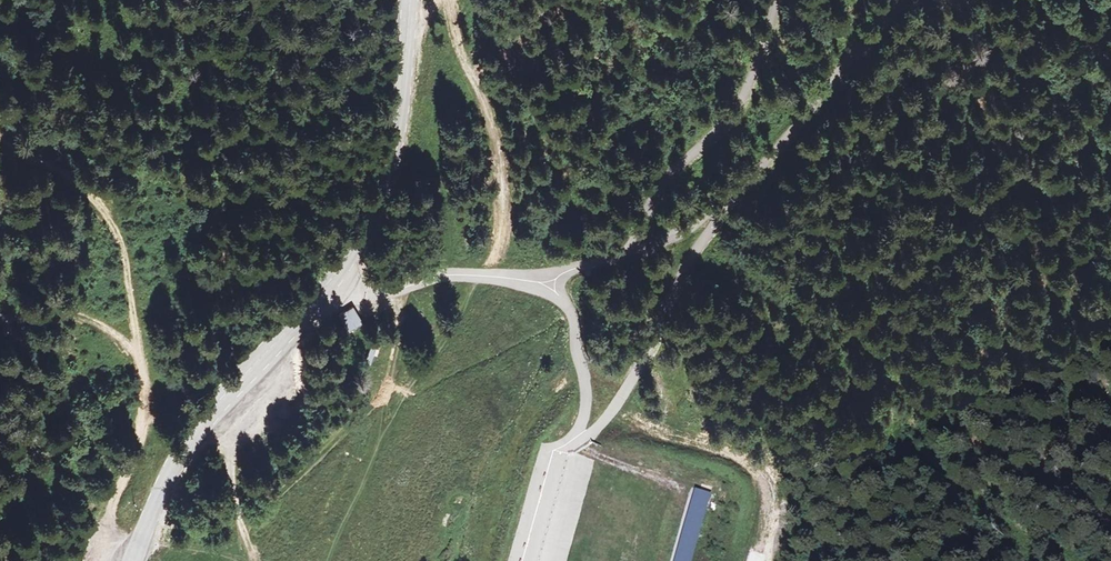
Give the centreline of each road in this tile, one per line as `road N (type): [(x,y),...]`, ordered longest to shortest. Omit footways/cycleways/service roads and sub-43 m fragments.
road 1 (unclassified): [(890,0),(803,126),(677,243),(626,388),(594,428),(552,458),(519,560)]
road 2 (unclassified): [(402,288),(442,274),(557,271),(618,254),(672,178),(732,118),(769,0)]
road 3 (track): [(117,560),(108,520),(146,412),(116,242),(83,193),(0,128)]
road 4 (track): [(171,560),(185,549),(226,544),(374,417),(394,383),(402,288)]
road 5 (secondary): [(314,300),(380,204),(400,109),(409,0)]
road 6 (secondary): [(133,560),(189,439),(314,300)]
road 7 (track): [(485,274),(506,220),(501,166),(445,0)]
road 8 (track): [(442,274),(451,105),(433,0)]
road 9 (track): [(218,403),(231,496),(253,560)]

